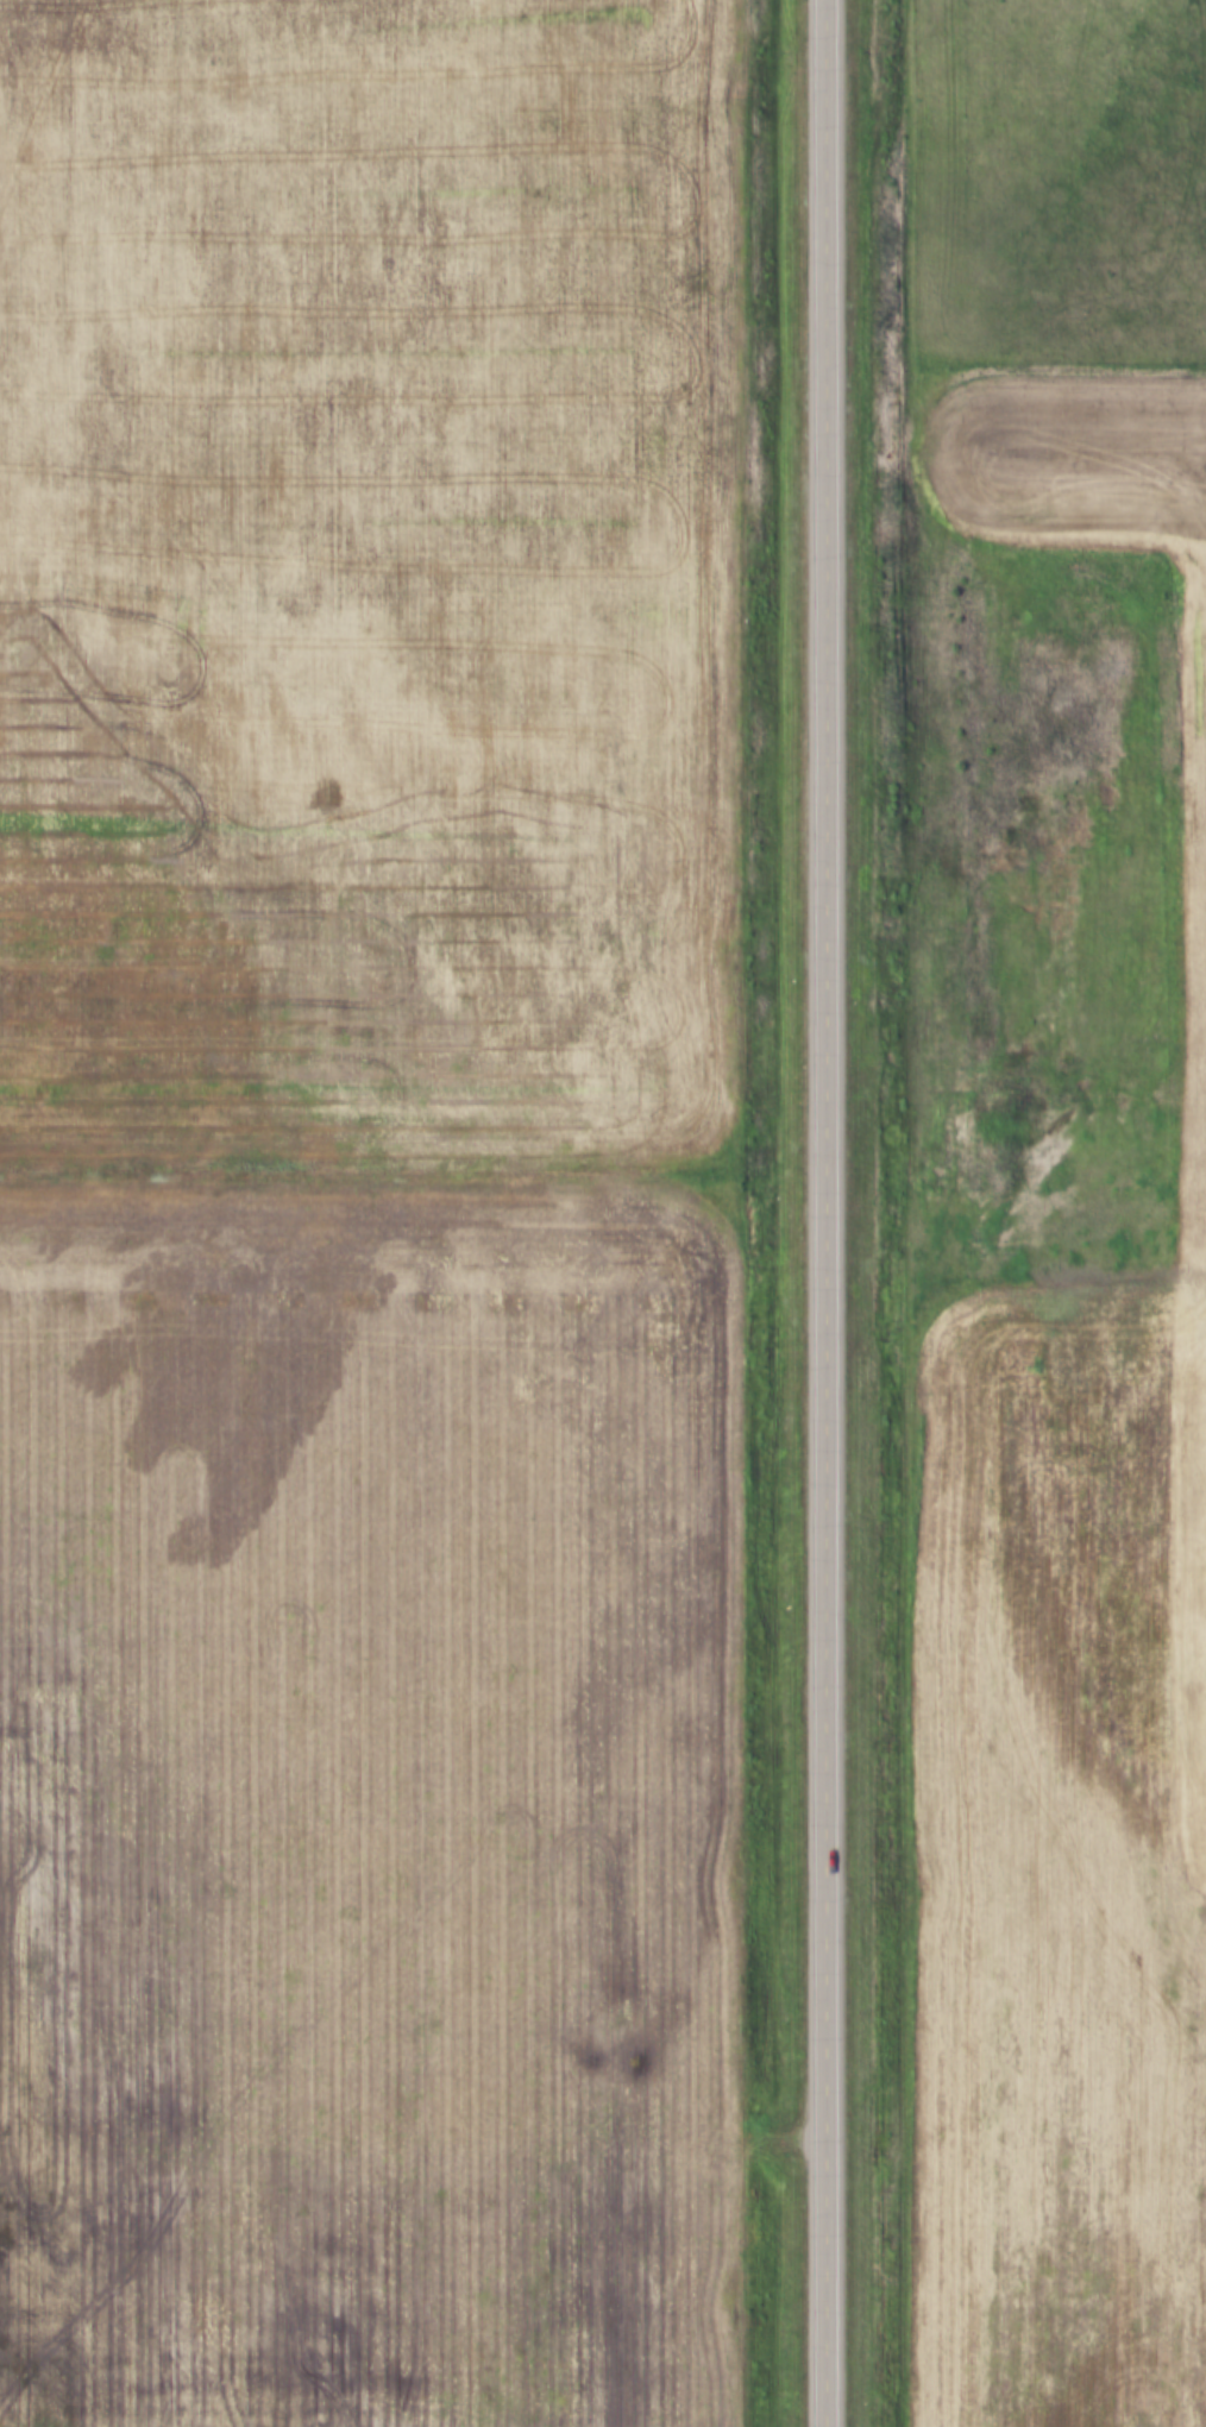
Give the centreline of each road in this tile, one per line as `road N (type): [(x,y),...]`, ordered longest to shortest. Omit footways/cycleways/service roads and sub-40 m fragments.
road 1 (primary): [(823,2426),(826,0)]

